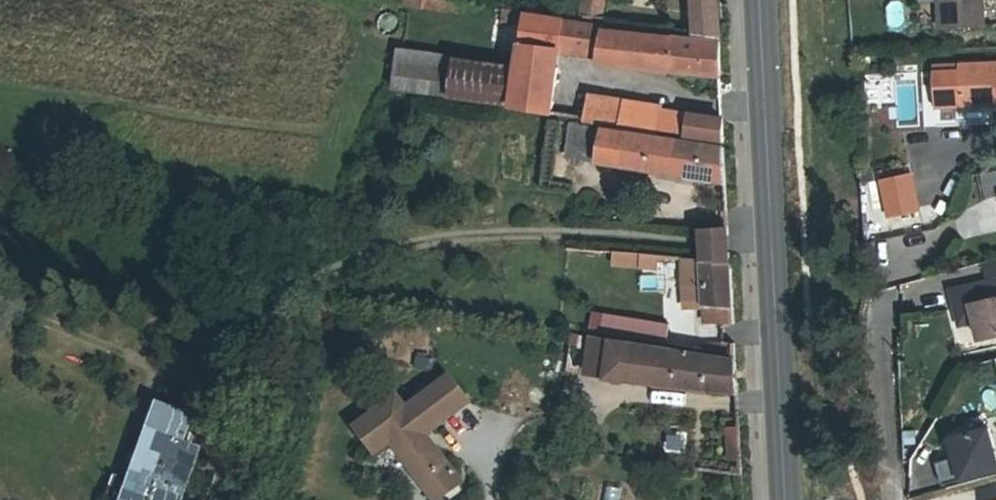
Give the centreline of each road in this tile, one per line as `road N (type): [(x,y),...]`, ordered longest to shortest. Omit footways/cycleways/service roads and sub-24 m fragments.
road 1 (primary): [(783,499),(756,0)]

